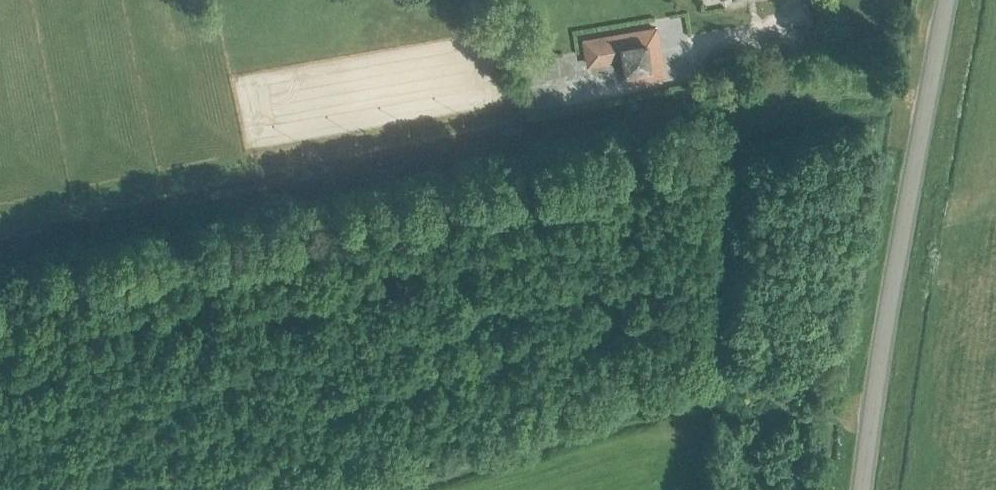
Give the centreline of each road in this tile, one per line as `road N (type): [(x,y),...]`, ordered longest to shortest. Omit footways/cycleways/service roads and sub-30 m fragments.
road 1 (tertiary): [(867,489),(952,0)]

